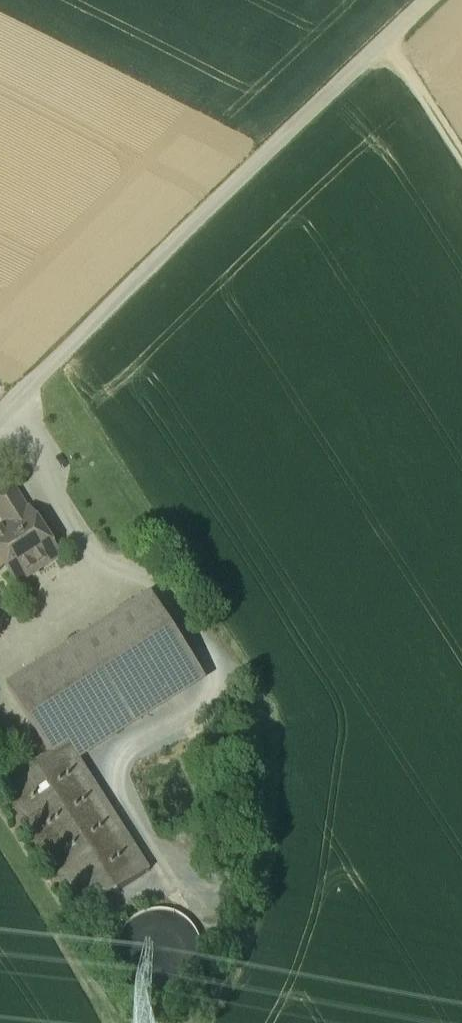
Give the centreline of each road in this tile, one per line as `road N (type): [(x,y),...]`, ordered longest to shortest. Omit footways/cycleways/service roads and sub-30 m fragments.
road 1 (unclassified): [(433,0),(0,416)]
road 2 (track): [(461,154),(390,43)]

